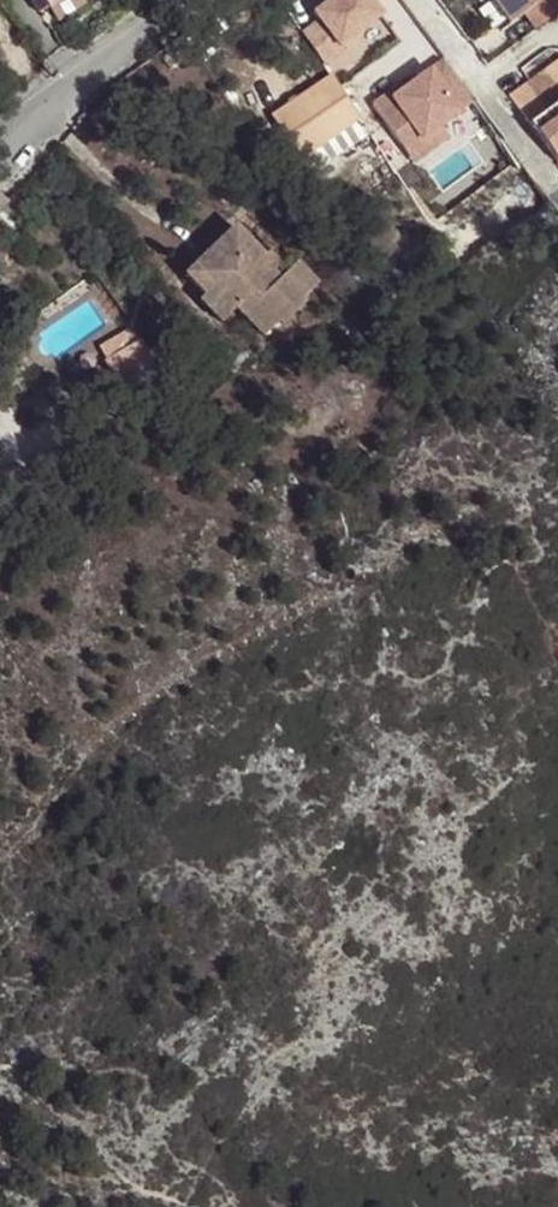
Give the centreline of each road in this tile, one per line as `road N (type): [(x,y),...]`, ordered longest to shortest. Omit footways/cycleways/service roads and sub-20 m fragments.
road 1 (residential): [(188,0),(150,23),(0,175)]
road 2 (residential): [(421,0),(557,185)]

